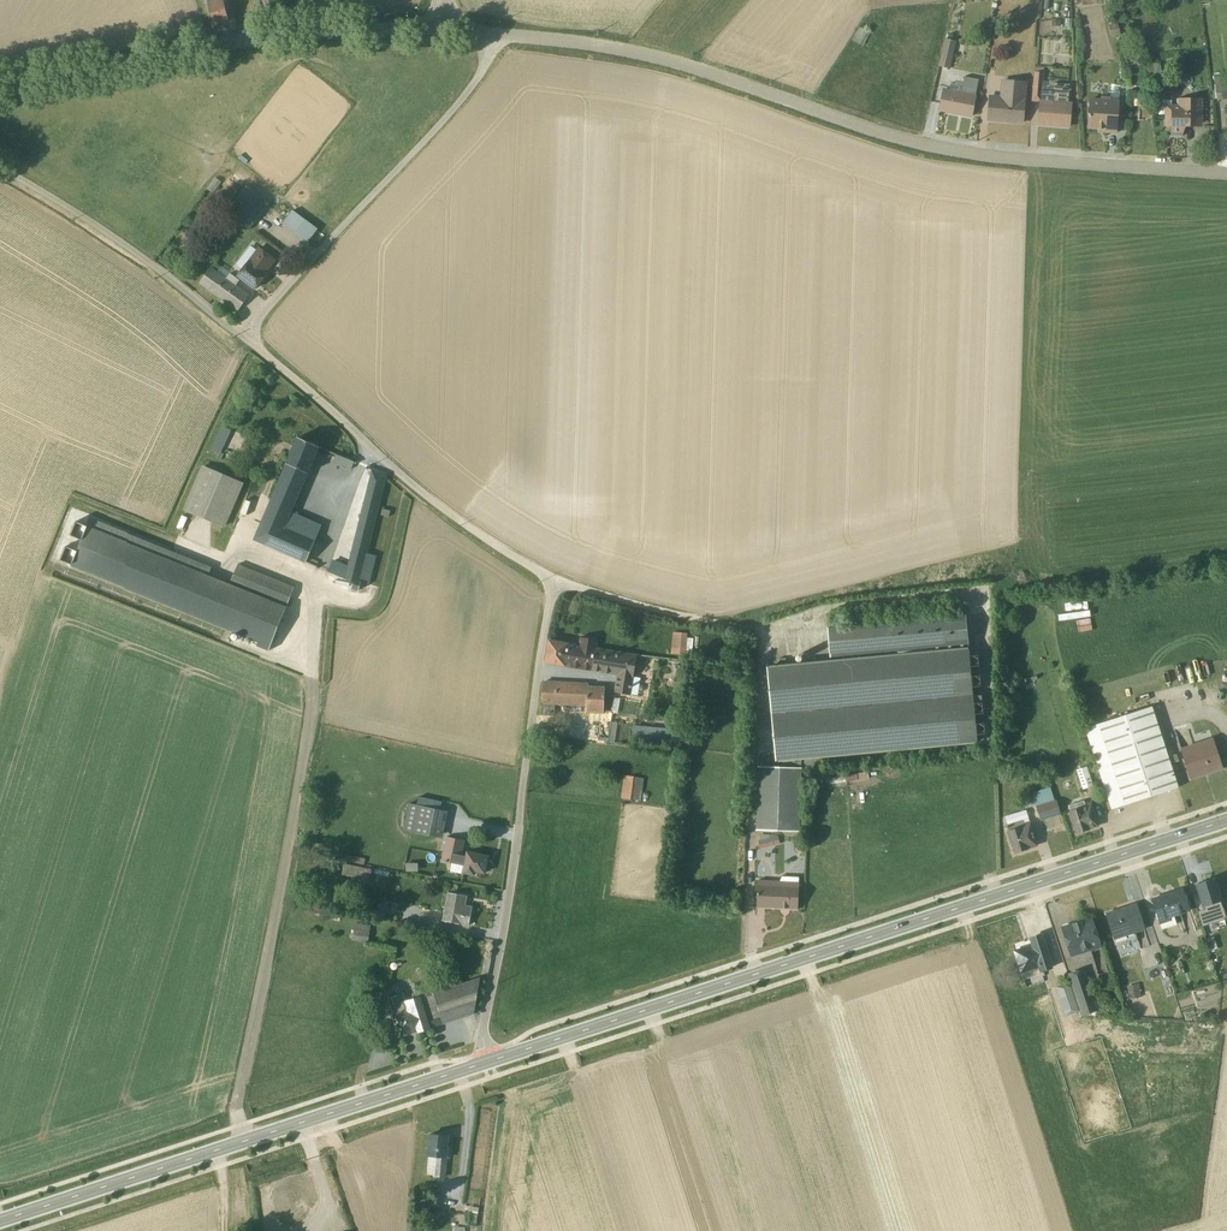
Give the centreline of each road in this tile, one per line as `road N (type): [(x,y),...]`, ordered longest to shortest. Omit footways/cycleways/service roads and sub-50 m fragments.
road 1 (track): [(66,500),(218,562),(234,556),(282,576),(303,588),(311,606),(316,665),(298,803),(235,1106),(241,1142)]
road 2 (primary): [(485,1063),(1226,821)]
road 3 (unclassified): [(499,34),(596,45),(697,69),(952,150),(1226,174)]
road 4 (primary): [(0,1221),(485,1063)]
road 5 (unclassified): [(554,581),(483,1037),(485,1063)]
road 6 (unclassified): [(0,90),(286,33),(442,31)]
road 7 (unclassified): [(242,337),(481,75),(499,34)]
road 8 (unclassified): [(242,337),(428,498),(554,581)]
road 9 (unclassified): [(0,168),(121,242),(242,337)]
road 10 (unclassified): [(554,581),(755,632)]

